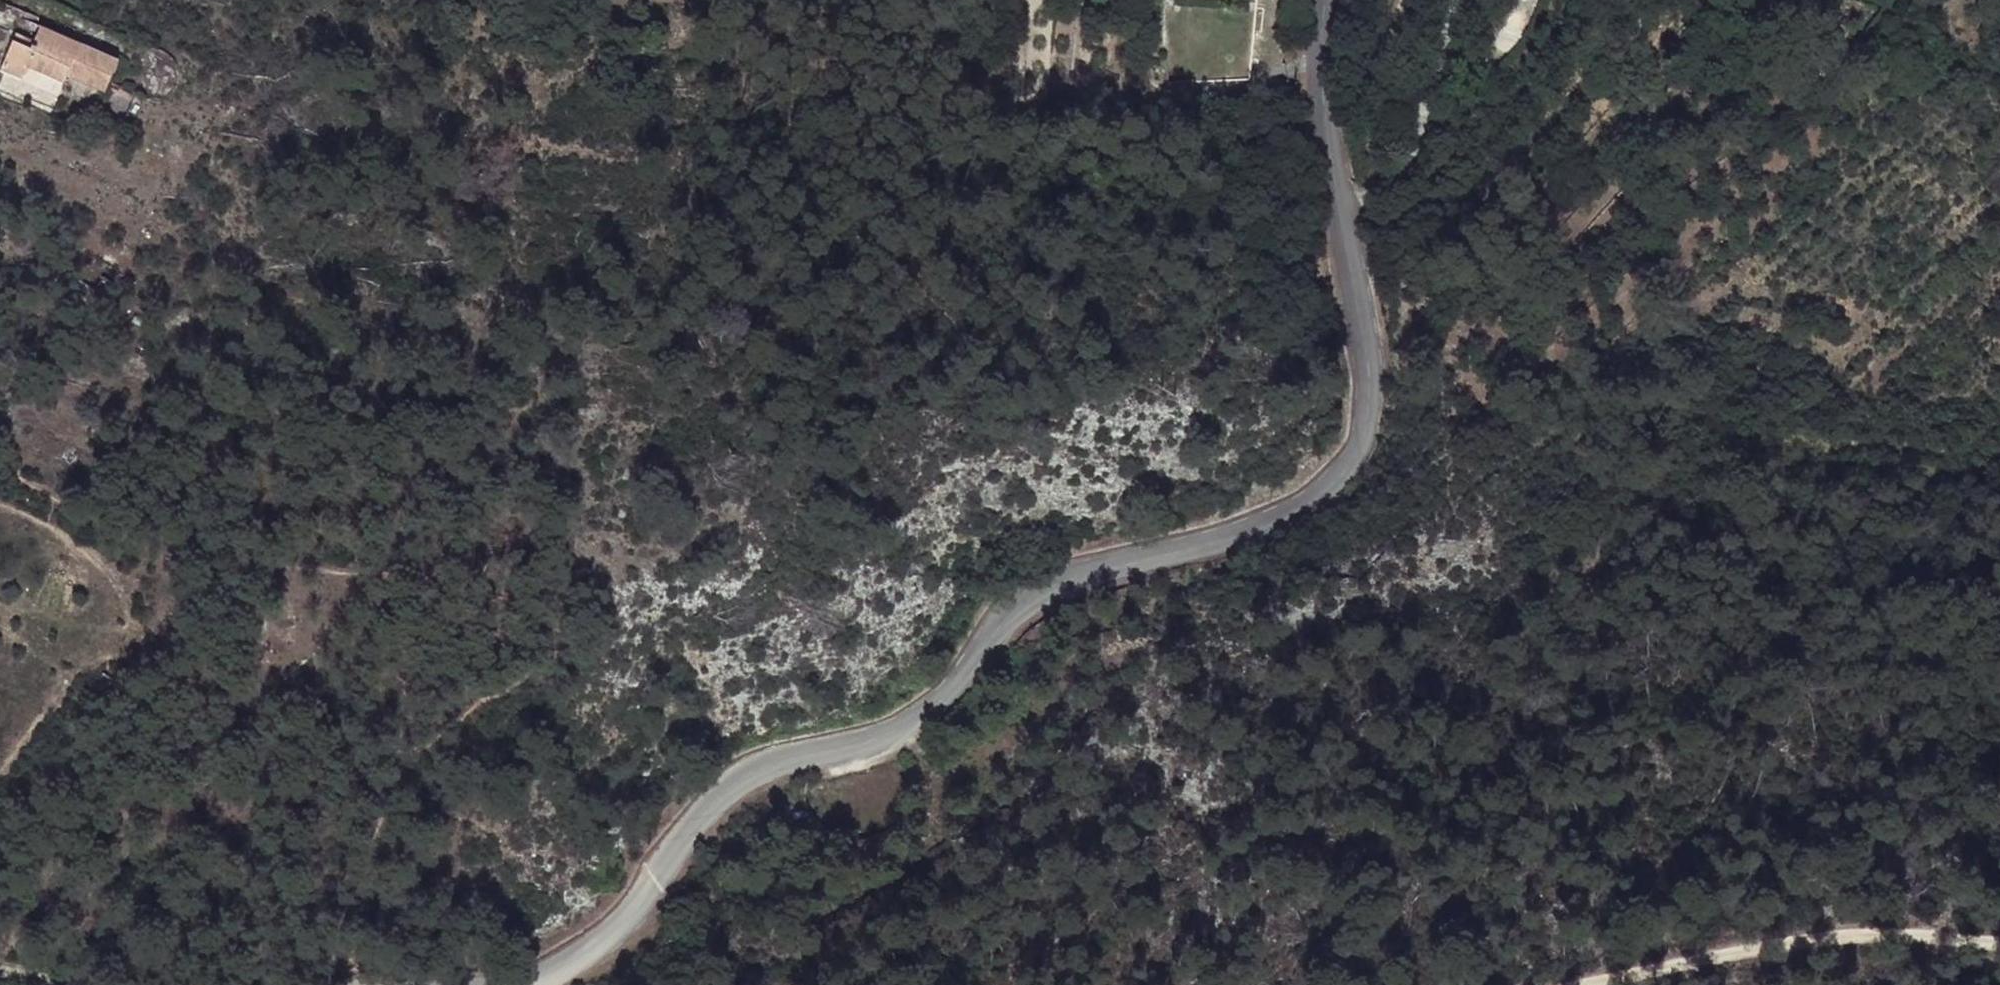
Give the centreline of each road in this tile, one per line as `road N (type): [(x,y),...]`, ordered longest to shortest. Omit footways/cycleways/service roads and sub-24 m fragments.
road 1 (unclassified): [(1324,0),(1316,46),(1332,166),(1371,351),(1371,417),(1359,458),(1332,494),(1286,524),(1031,599),(967,682),(902,739),(757,773),(727,795),(660,890),(599,953),(543,984)]
road 2 (track): [(1999,921),(1759,942),(1538,984)]
road 3 (unclassified): [(145,984),(0,971)]

